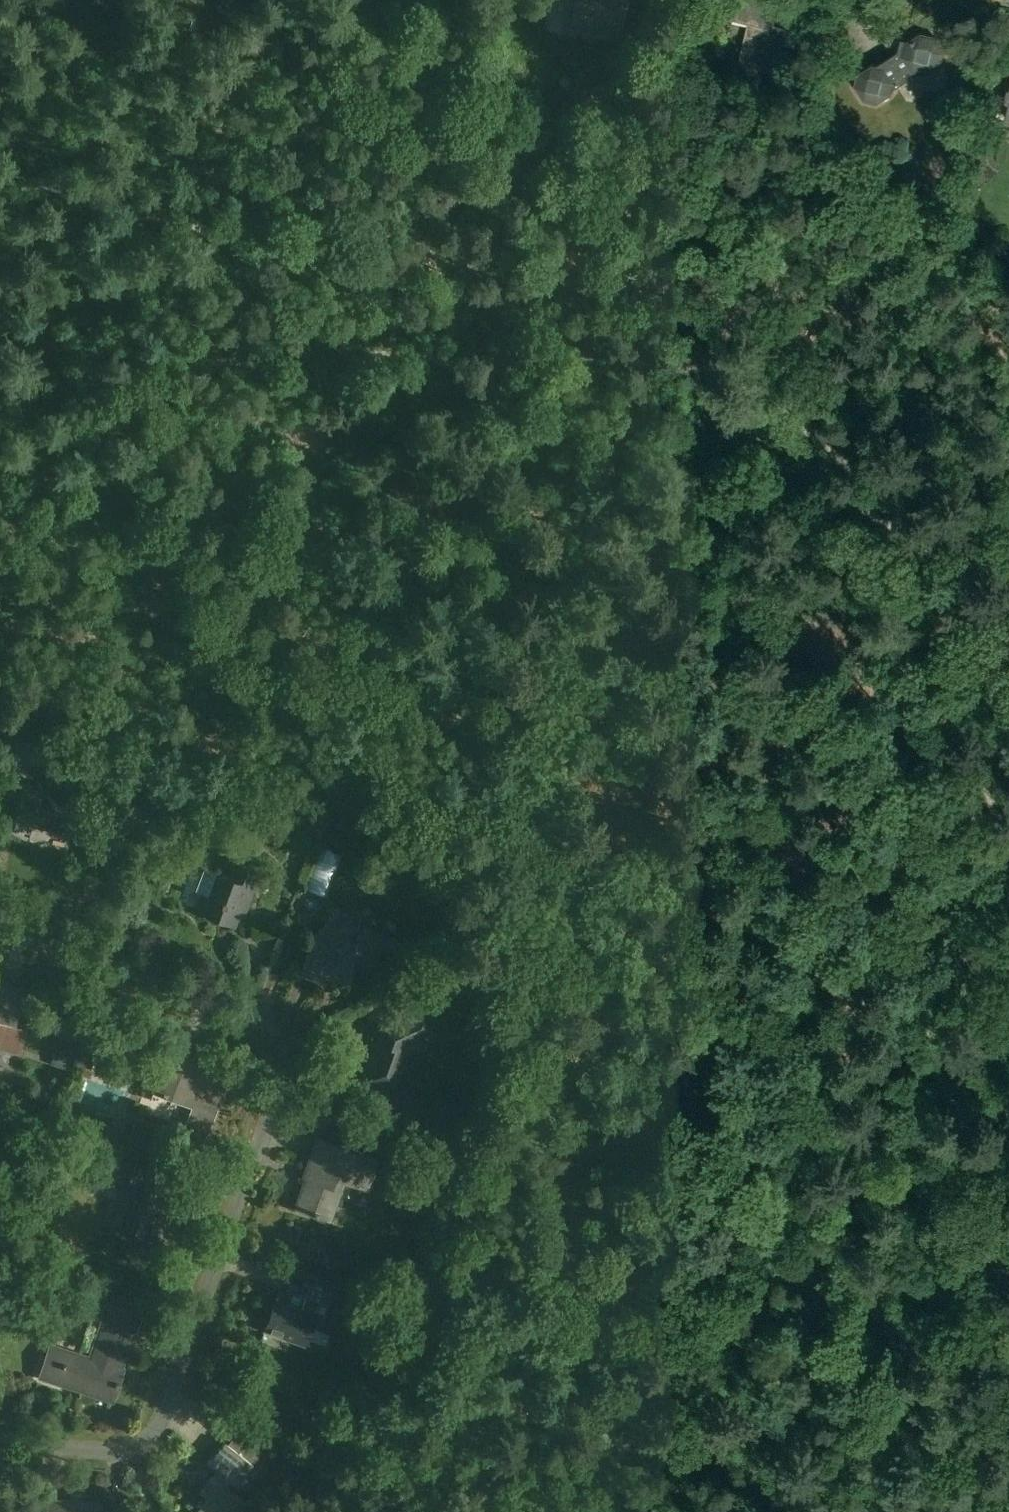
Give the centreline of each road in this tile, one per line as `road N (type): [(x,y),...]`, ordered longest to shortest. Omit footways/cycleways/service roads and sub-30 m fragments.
road 1 (track): [(625,359),(614,449),(594,506),(550,567),(523,665),(517,738),(526,783),(588,931),(657,1026),(687,1110),(670,1219),(673,1250),(697,1282),(685,1352),(583,1511)]
road 2 (track): [(1008,639),(996,636),(980,600),(951,572),(864,506),(778,384),(743,361),(494,365),(363,348),(306,318),(225,244),(161,216),(33,189),(0,207)]
road 3 (residential): [(0,1435),(106,1447),(128,1442),(155,1420),(278,1089),(280,1049),(264,1014),(0,918)]
road 4 (track): [(0,546),(82,500),(168,352),(210,237)]
road 5 (track): [(697,1282),(751,1224),(860,1188),(909,1159),(1008,1074)]
road 6 (track): [(1008,857),(972,769),(996,636)]

